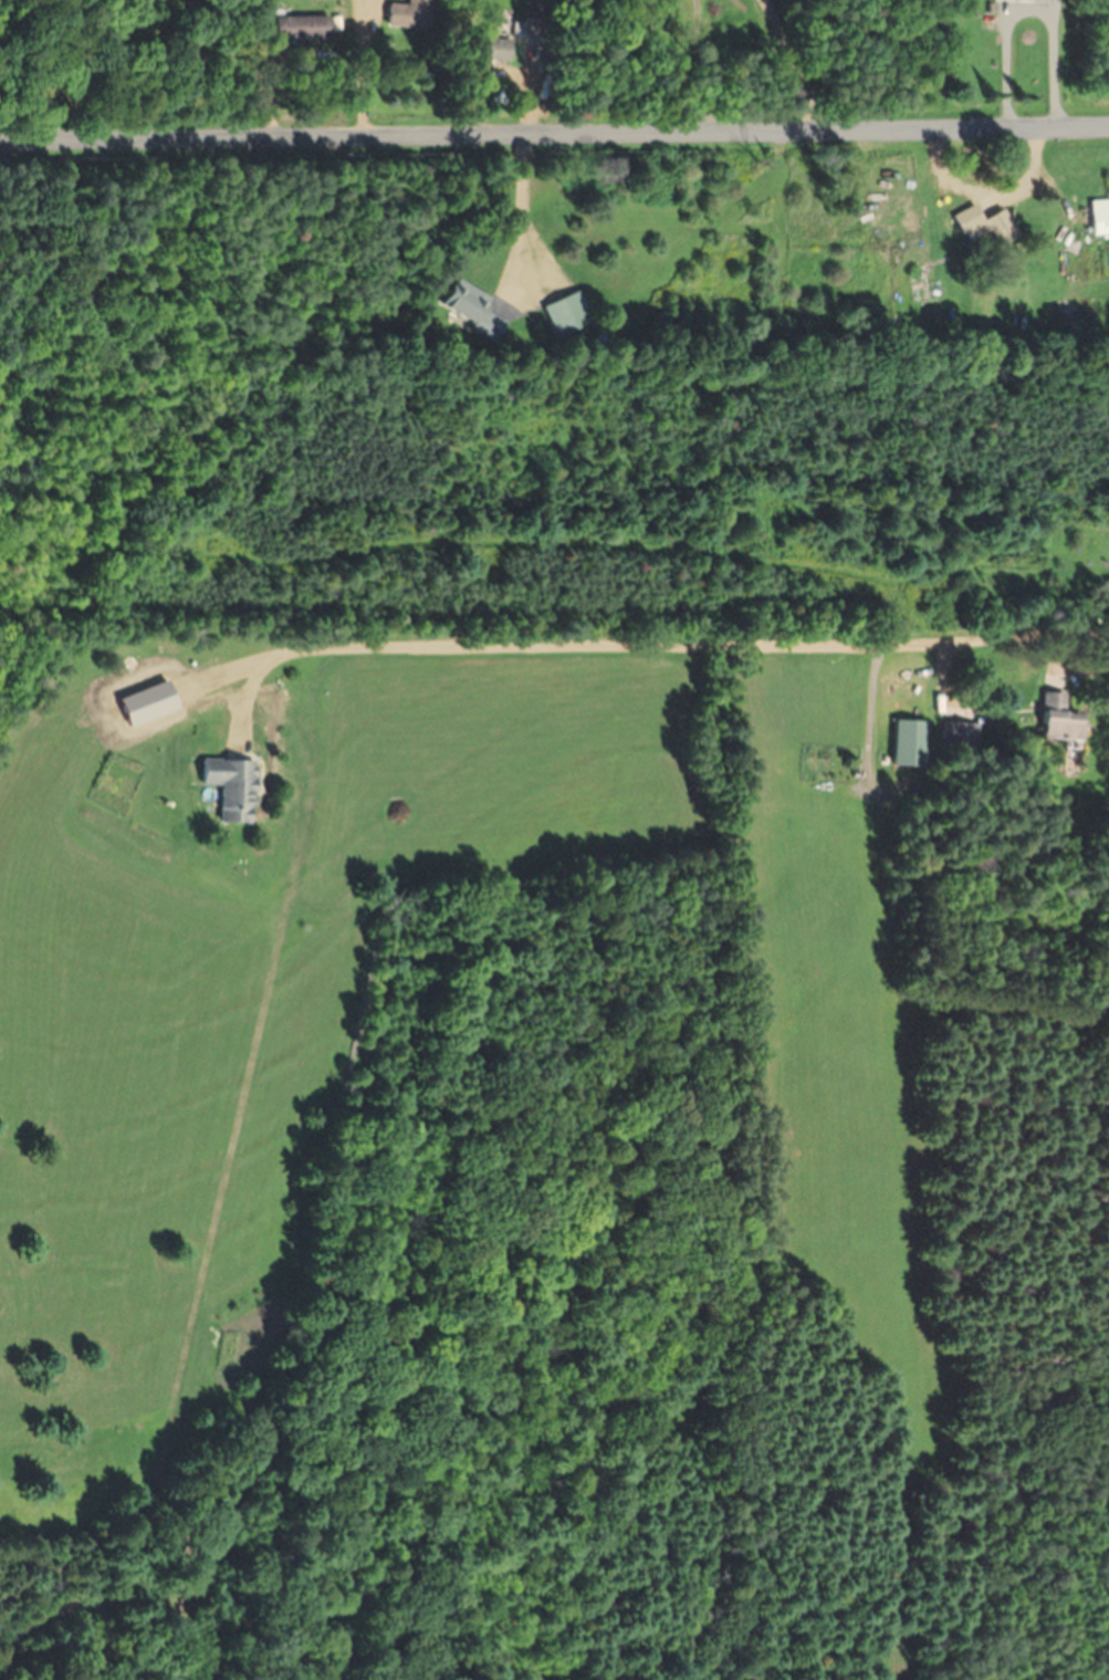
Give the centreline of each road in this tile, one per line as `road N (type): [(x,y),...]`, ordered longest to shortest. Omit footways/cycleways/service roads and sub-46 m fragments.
road 1 (residential): [(0,137),(1108,128)]

